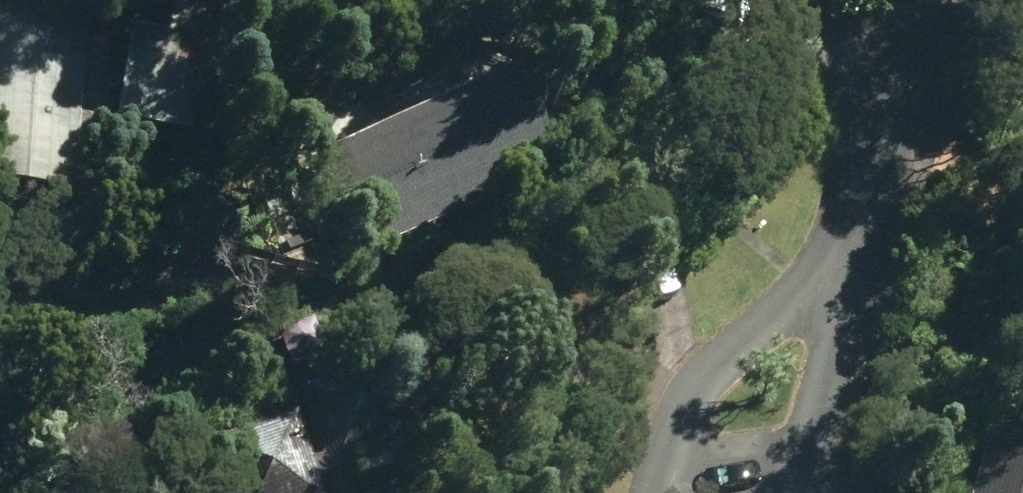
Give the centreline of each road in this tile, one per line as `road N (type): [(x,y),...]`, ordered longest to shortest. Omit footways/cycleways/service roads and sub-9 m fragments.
road 1 (residential): [(910,0),(827,281)]
road 2 (residential): [(658,492),(700,402),(827,281)]
road 3 (residential): [(827,281),(830,423),(807,492)]

